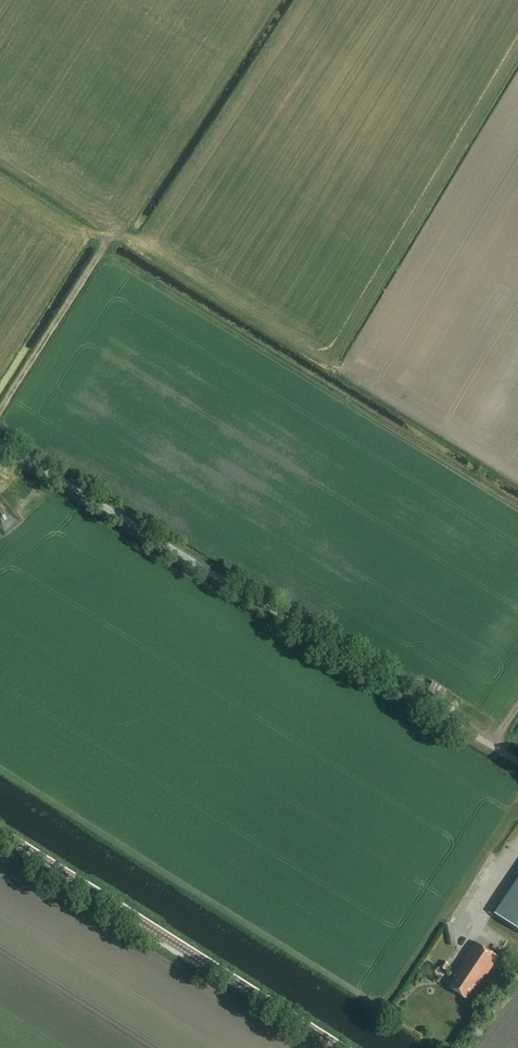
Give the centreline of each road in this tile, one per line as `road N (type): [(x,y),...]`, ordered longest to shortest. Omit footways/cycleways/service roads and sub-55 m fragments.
road 1 (unclassified): [(0,444),(517,764)]
road 2 (tertiary): [(338,1047),(0,833)]
road 3 (track): [(106,242),(0,409)]
road 4 (track): [(133,242),(106,242),(0,175)]

